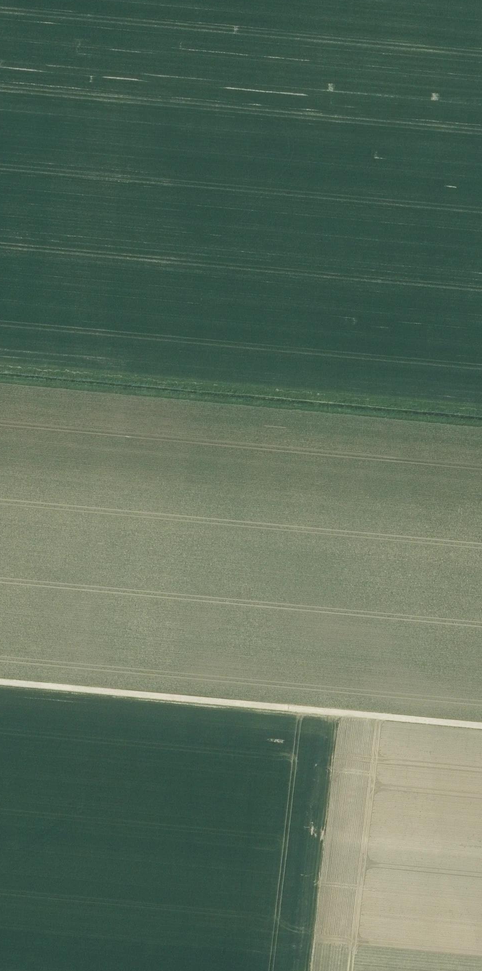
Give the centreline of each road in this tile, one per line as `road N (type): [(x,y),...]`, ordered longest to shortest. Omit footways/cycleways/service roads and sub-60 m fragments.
road 1 (track): [(0,683),(481,727)]

